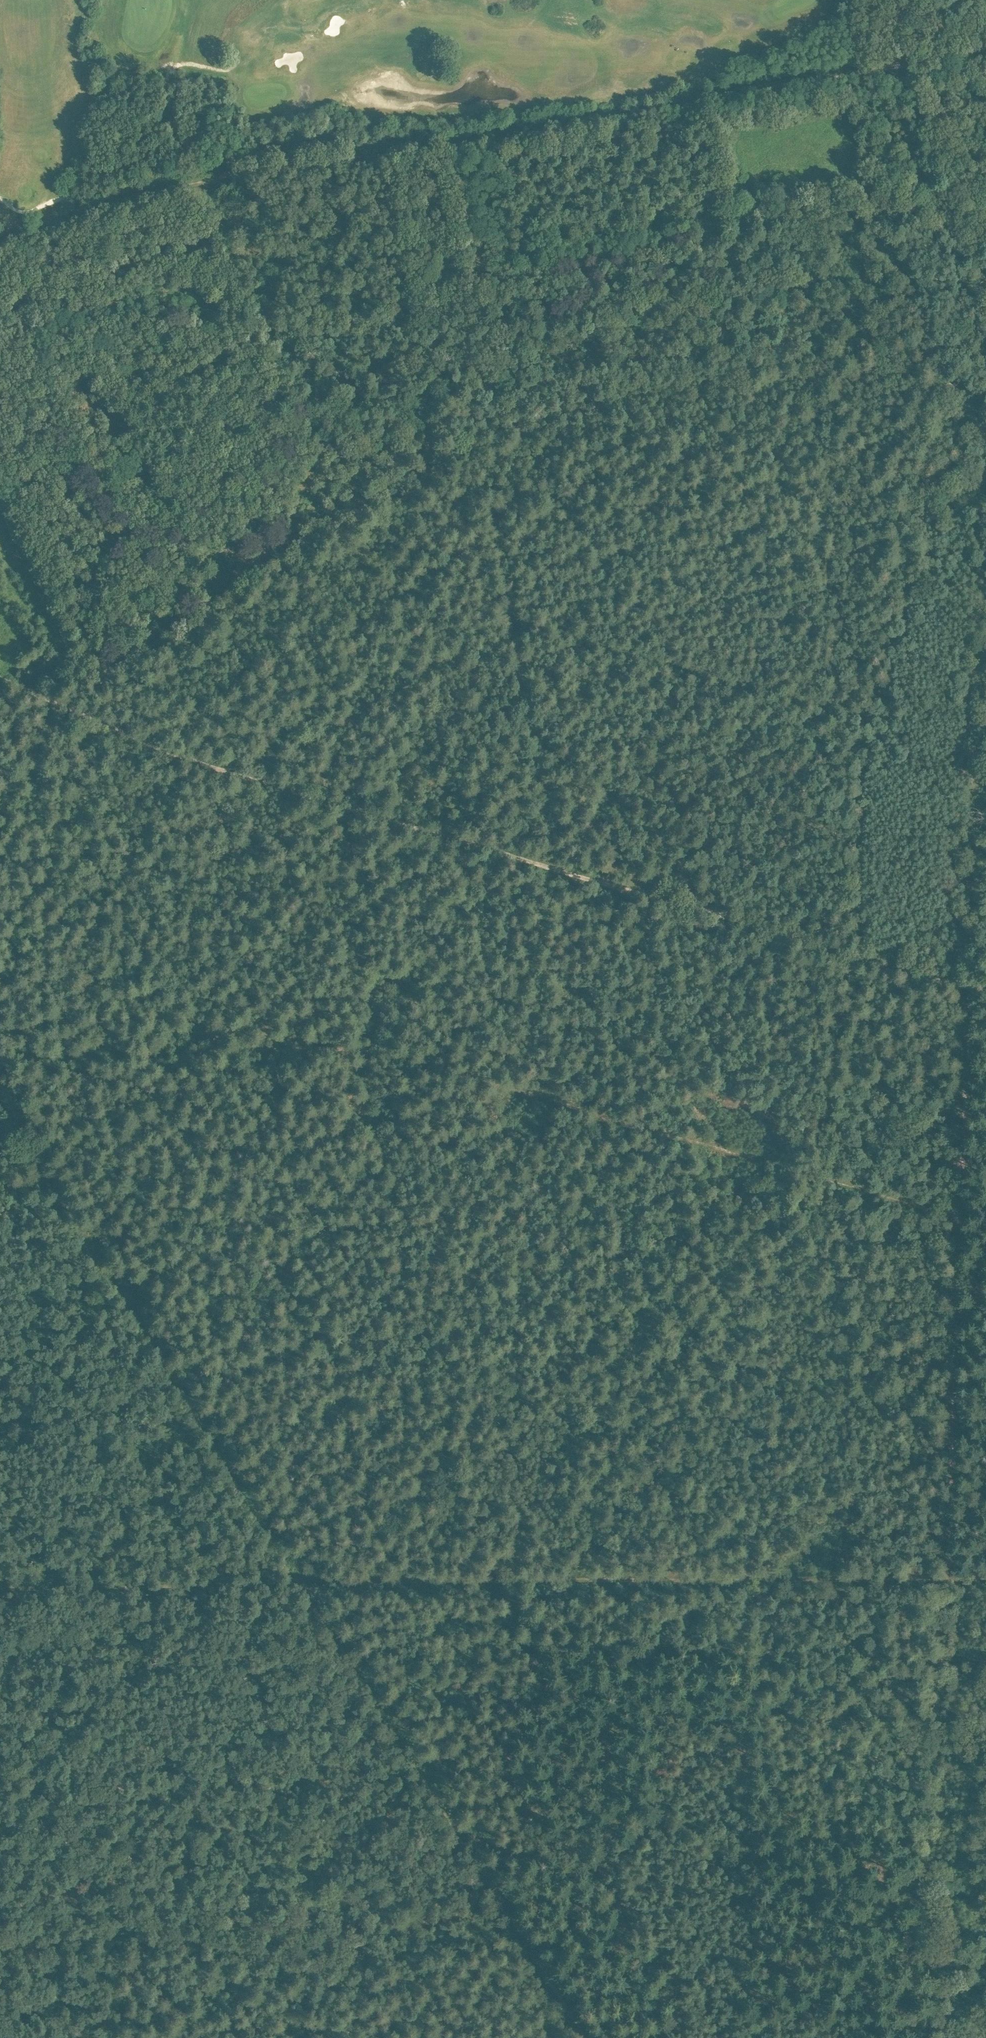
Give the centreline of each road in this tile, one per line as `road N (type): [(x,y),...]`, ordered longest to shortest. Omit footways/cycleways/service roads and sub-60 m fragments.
road 1 (track): [(0,255),(199,190),(533,139),(985,50)]
road 2 (track): [(980,988),(250,778),(48,693)]

